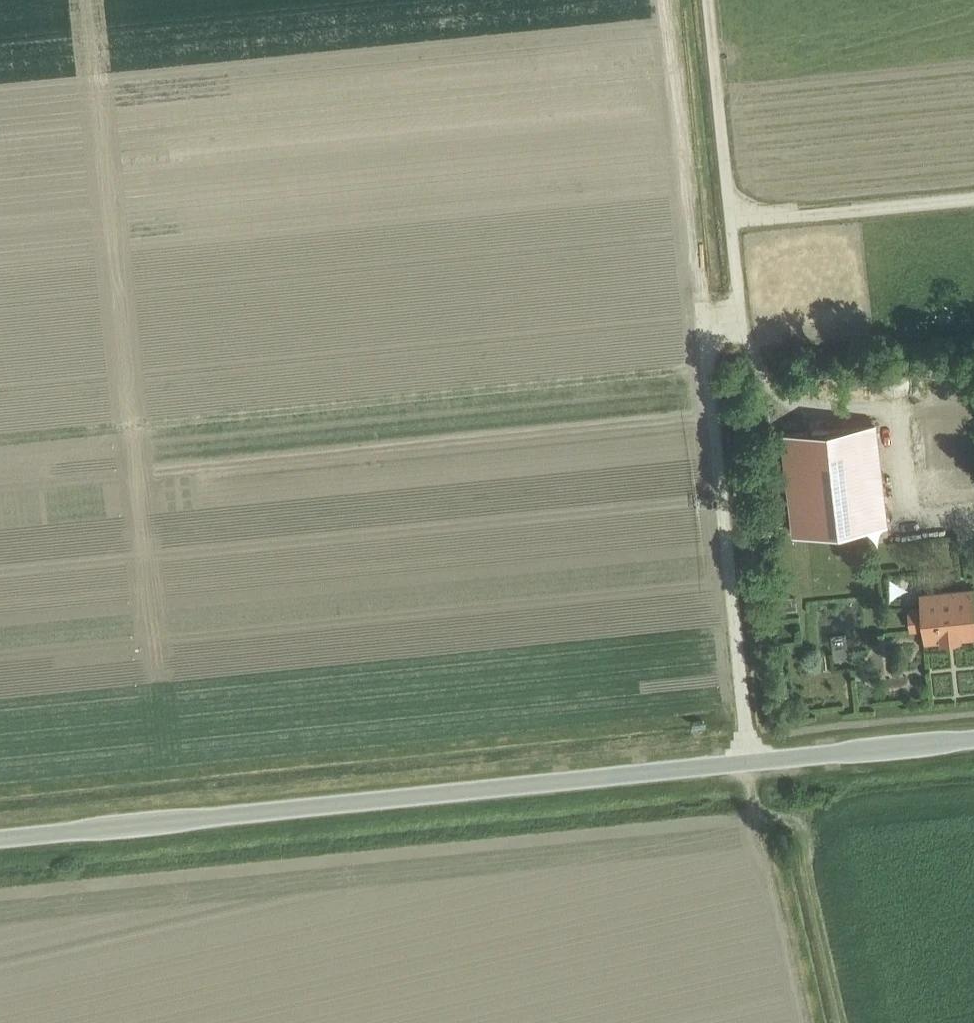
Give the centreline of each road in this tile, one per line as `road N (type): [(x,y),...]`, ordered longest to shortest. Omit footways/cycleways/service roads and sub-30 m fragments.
road 1 (unclassified): [(0,840),(973,741)]

